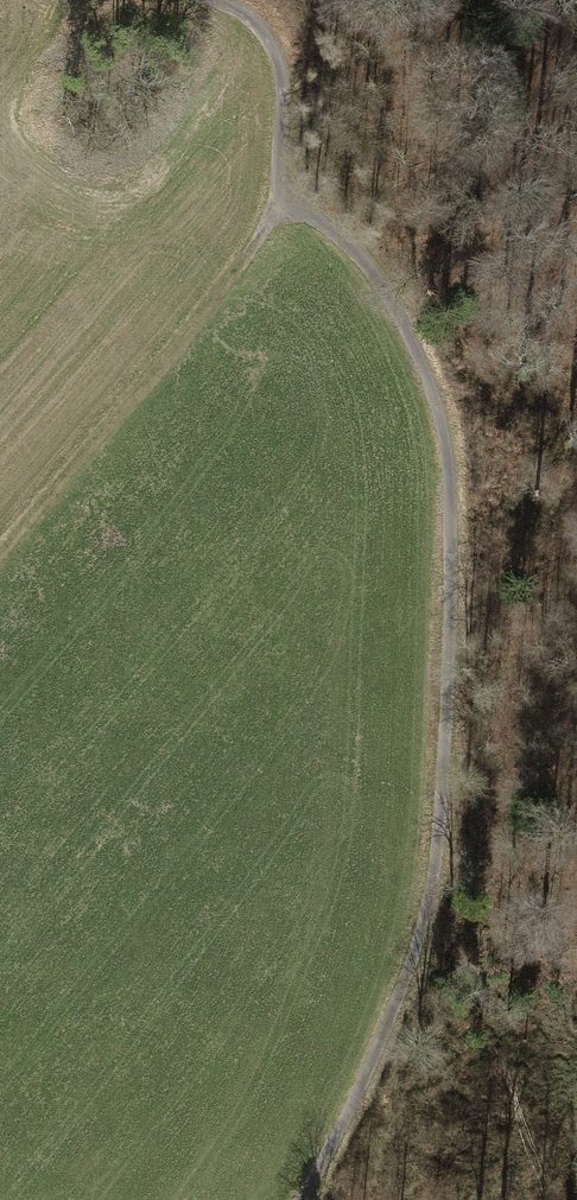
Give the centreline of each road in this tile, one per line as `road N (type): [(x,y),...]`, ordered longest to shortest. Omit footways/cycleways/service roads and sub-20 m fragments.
road 1 (track): [(300,1199),(375,1050),(431,885),(449,658),(450,479),(428,378),(391,299),(362,259),(284,191),(283,84),(272,45),(246,15),(216,0)]
road 2 (track): [(286,197),(246,257),(0,553)]
road 3 (track): [(481,1199),(576,1054)]

